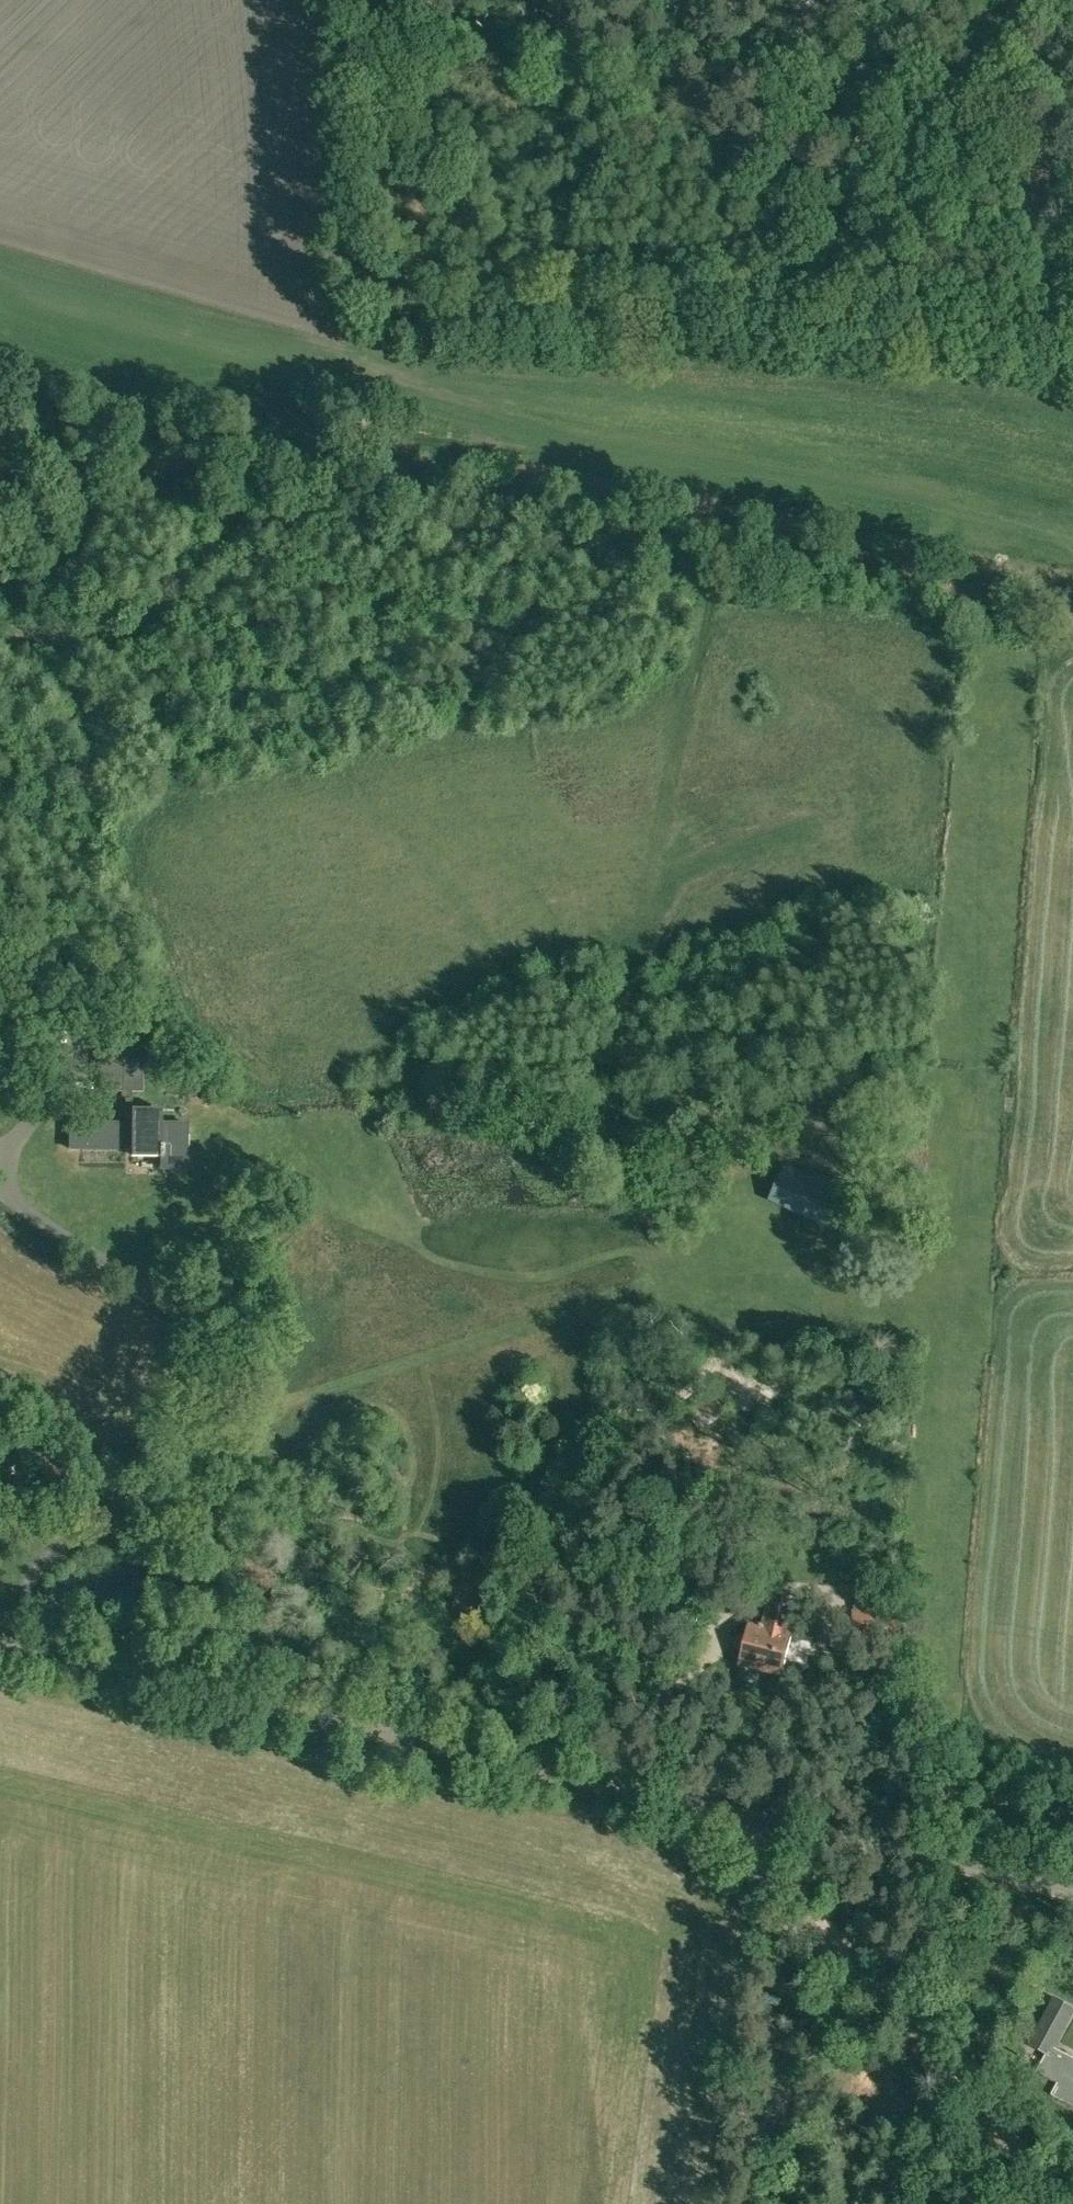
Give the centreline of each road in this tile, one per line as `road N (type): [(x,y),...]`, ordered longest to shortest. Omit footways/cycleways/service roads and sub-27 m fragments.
road 1 (unclassified): [(1072,1893),(0,1641)]
road 2 (track): [(725,1813),(1072,2201)]
road 3 (track): [(1044,0),(1035,260),(1064,354),(1072,356)]

